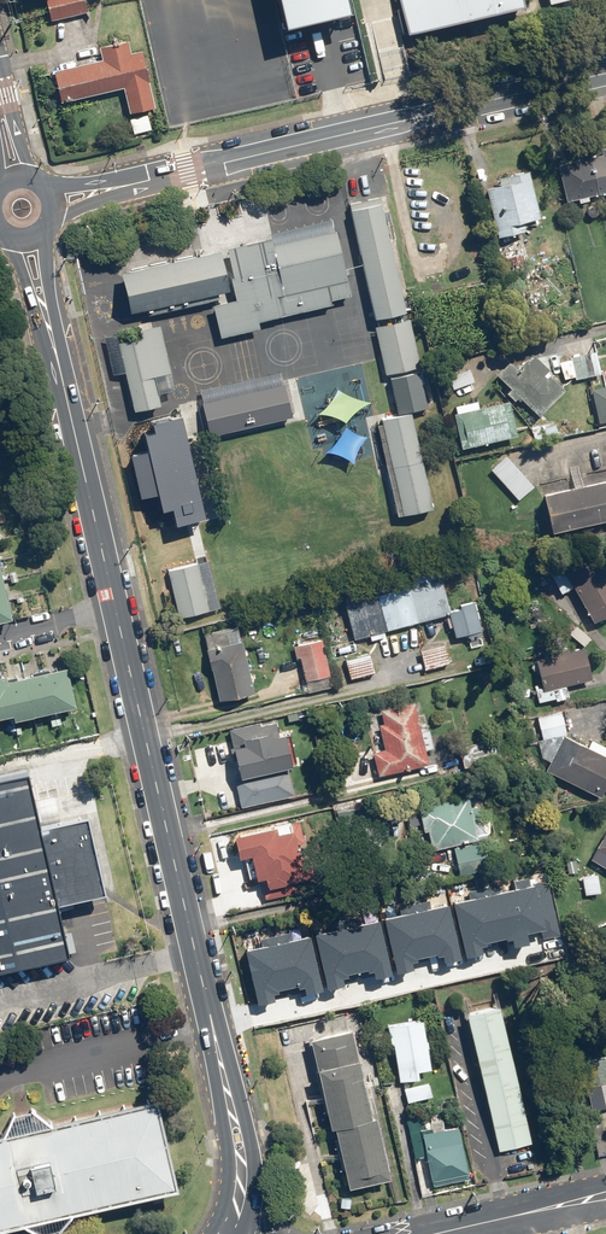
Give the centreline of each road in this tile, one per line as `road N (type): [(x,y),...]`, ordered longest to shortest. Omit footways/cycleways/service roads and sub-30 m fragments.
road 1 (tertiary): [(228,1231),(241,1195),(241,1152),(57,359)]
road 2 (residential): [(129,185),(605,74)]
road 3 (residential): [(605,1196),(443,1233)]
road 4 (tertiary): [(51,226),(57,359)]
road 5 (tertiary): [(57,359),(11,241)]

